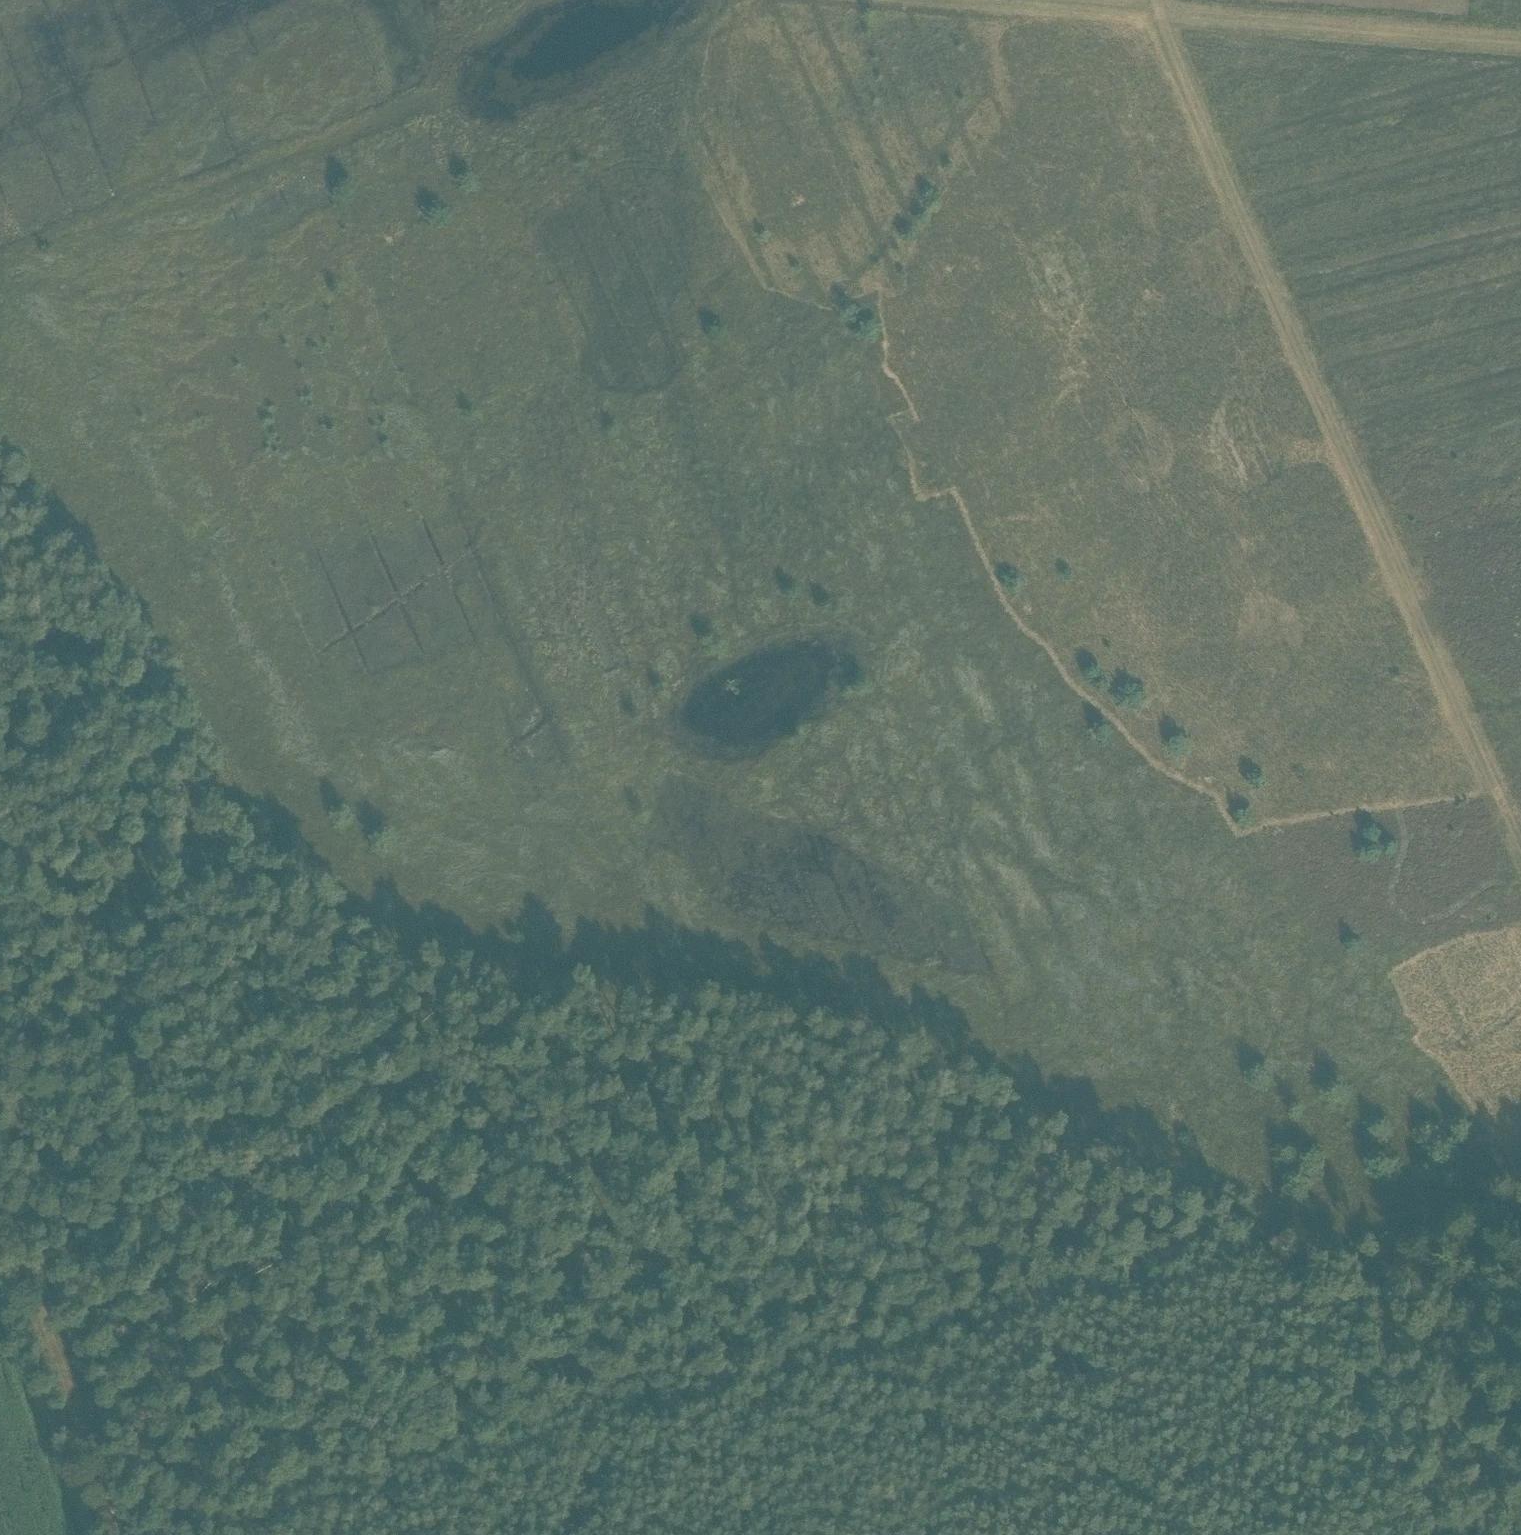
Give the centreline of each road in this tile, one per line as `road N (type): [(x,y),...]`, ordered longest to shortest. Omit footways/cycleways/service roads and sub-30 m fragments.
road 1 (track): [(112,1534),(0,1231)]

